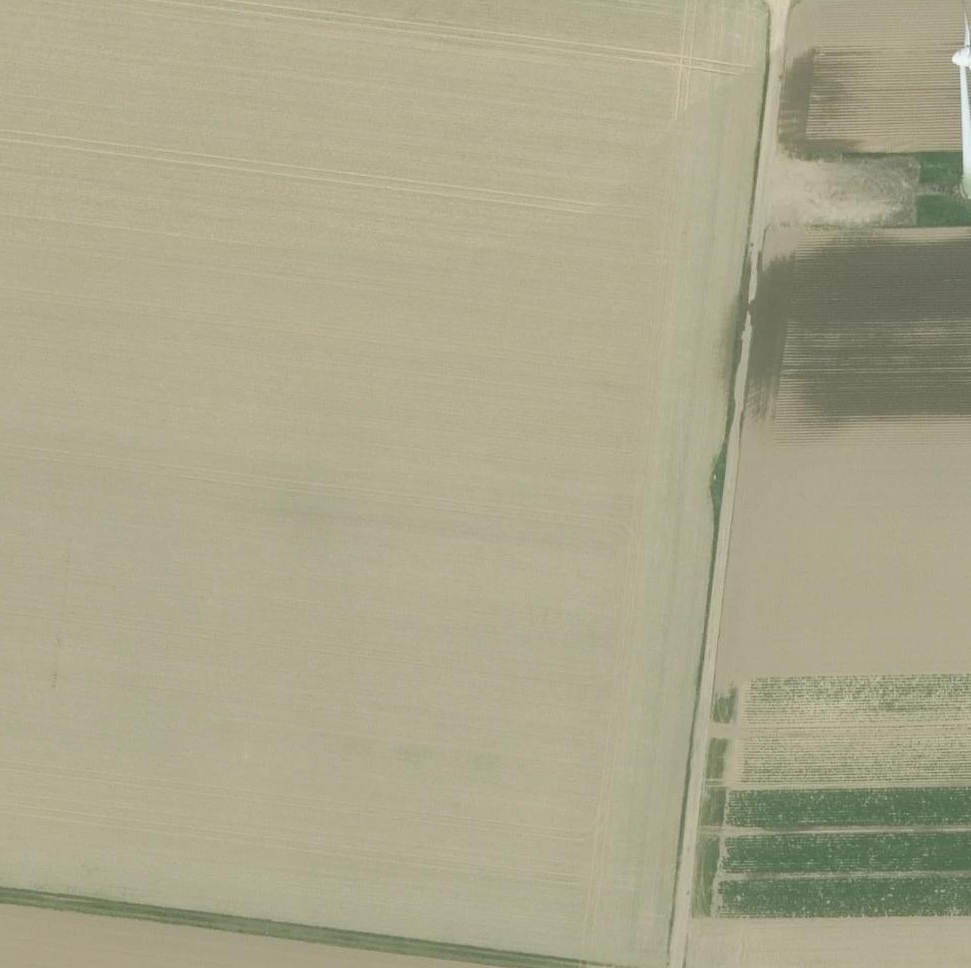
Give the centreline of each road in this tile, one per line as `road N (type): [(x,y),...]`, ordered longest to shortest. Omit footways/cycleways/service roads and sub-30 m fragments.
road 1 (track): [(685,967),(780,0)]
road 2 (track): [(446,967),(0,912)]

